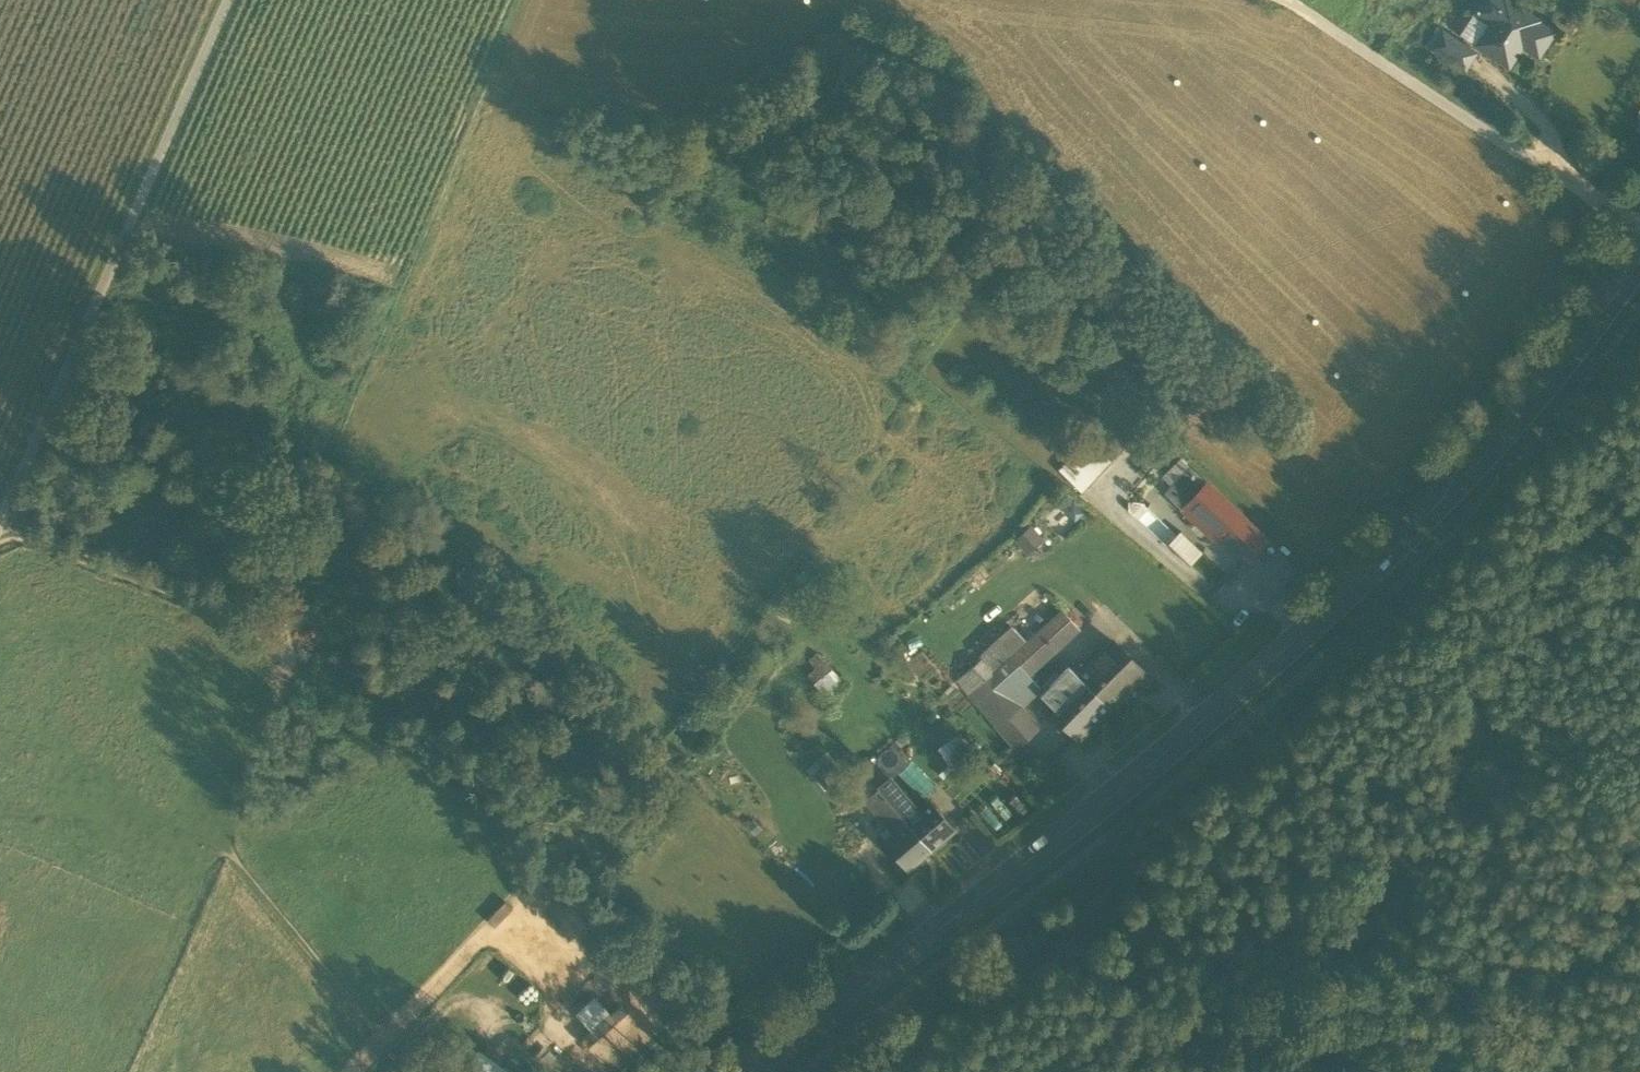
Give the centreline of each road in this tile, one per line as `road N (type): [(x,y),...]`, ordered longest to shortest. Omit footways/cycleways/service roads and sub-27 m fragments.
road 1 (secondary): [(752,1071),(1122,789),(1290,646),(1437,505),(1539,391),(1639,258)]
road 2 (track): [(0,518),(226,0)]
road 3 (track): [(1285,0),(1639,234)]

